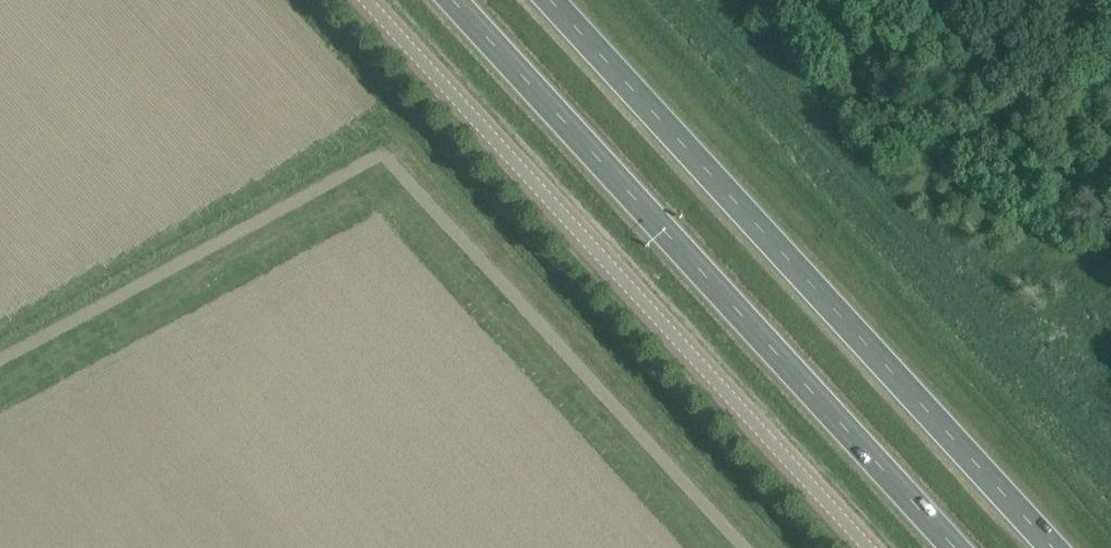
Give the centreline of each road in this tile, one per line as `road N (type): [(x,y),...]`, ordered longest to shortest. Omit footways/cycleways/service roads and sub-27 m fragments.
road 1 (unclassified): [(360,0),(863,547)]
road 2 (trunk): [(1054,547),(551,0)]
road 3 (trunk): [(454,0),(955,547)]

